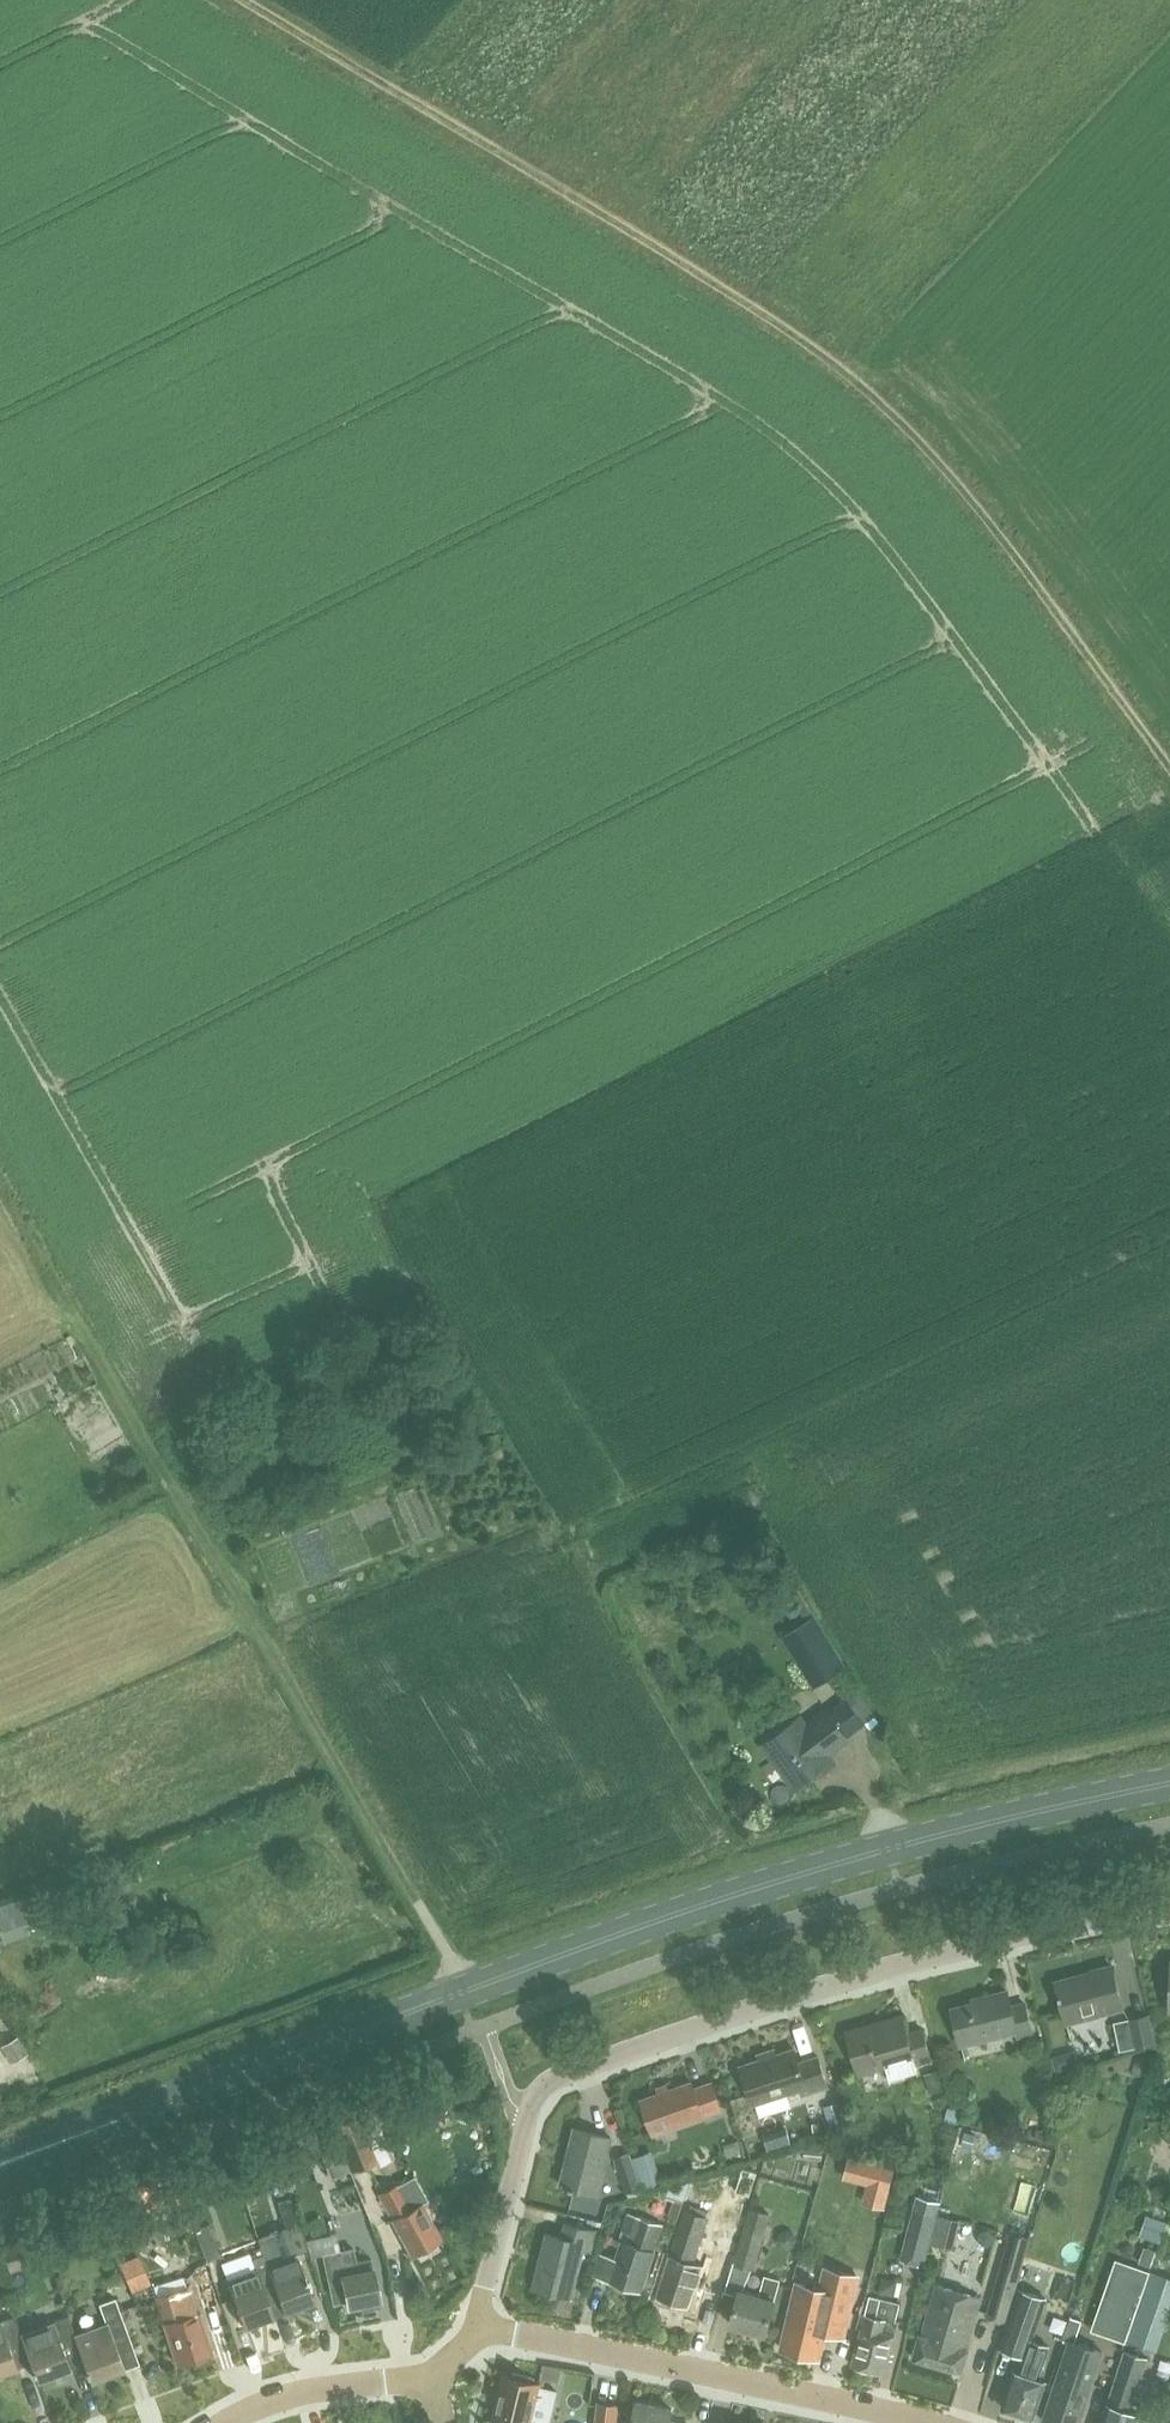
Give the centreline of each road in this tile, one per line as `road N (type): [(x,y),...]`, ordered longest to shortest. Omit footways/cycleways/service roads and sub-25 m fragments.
road 1 (track): [(231,0),(765,317),(863,388),(965,482),(1169,768)]
road 2 (primary): [(77,2136),(753,1889),(892,1847),(1169,1784)]
road 3 (track): [(0,1188),(463,1994)]
road 4 (residential): [(477,2326),(512,2188),(520,2107),(545,2088),(969,1948),(1103,1916),(1169,1914)]
road 5 (residential): [(477,2326),(917,2422)]
road 6 (residential): [(227,2422),(292,2396),(442,2375)]

